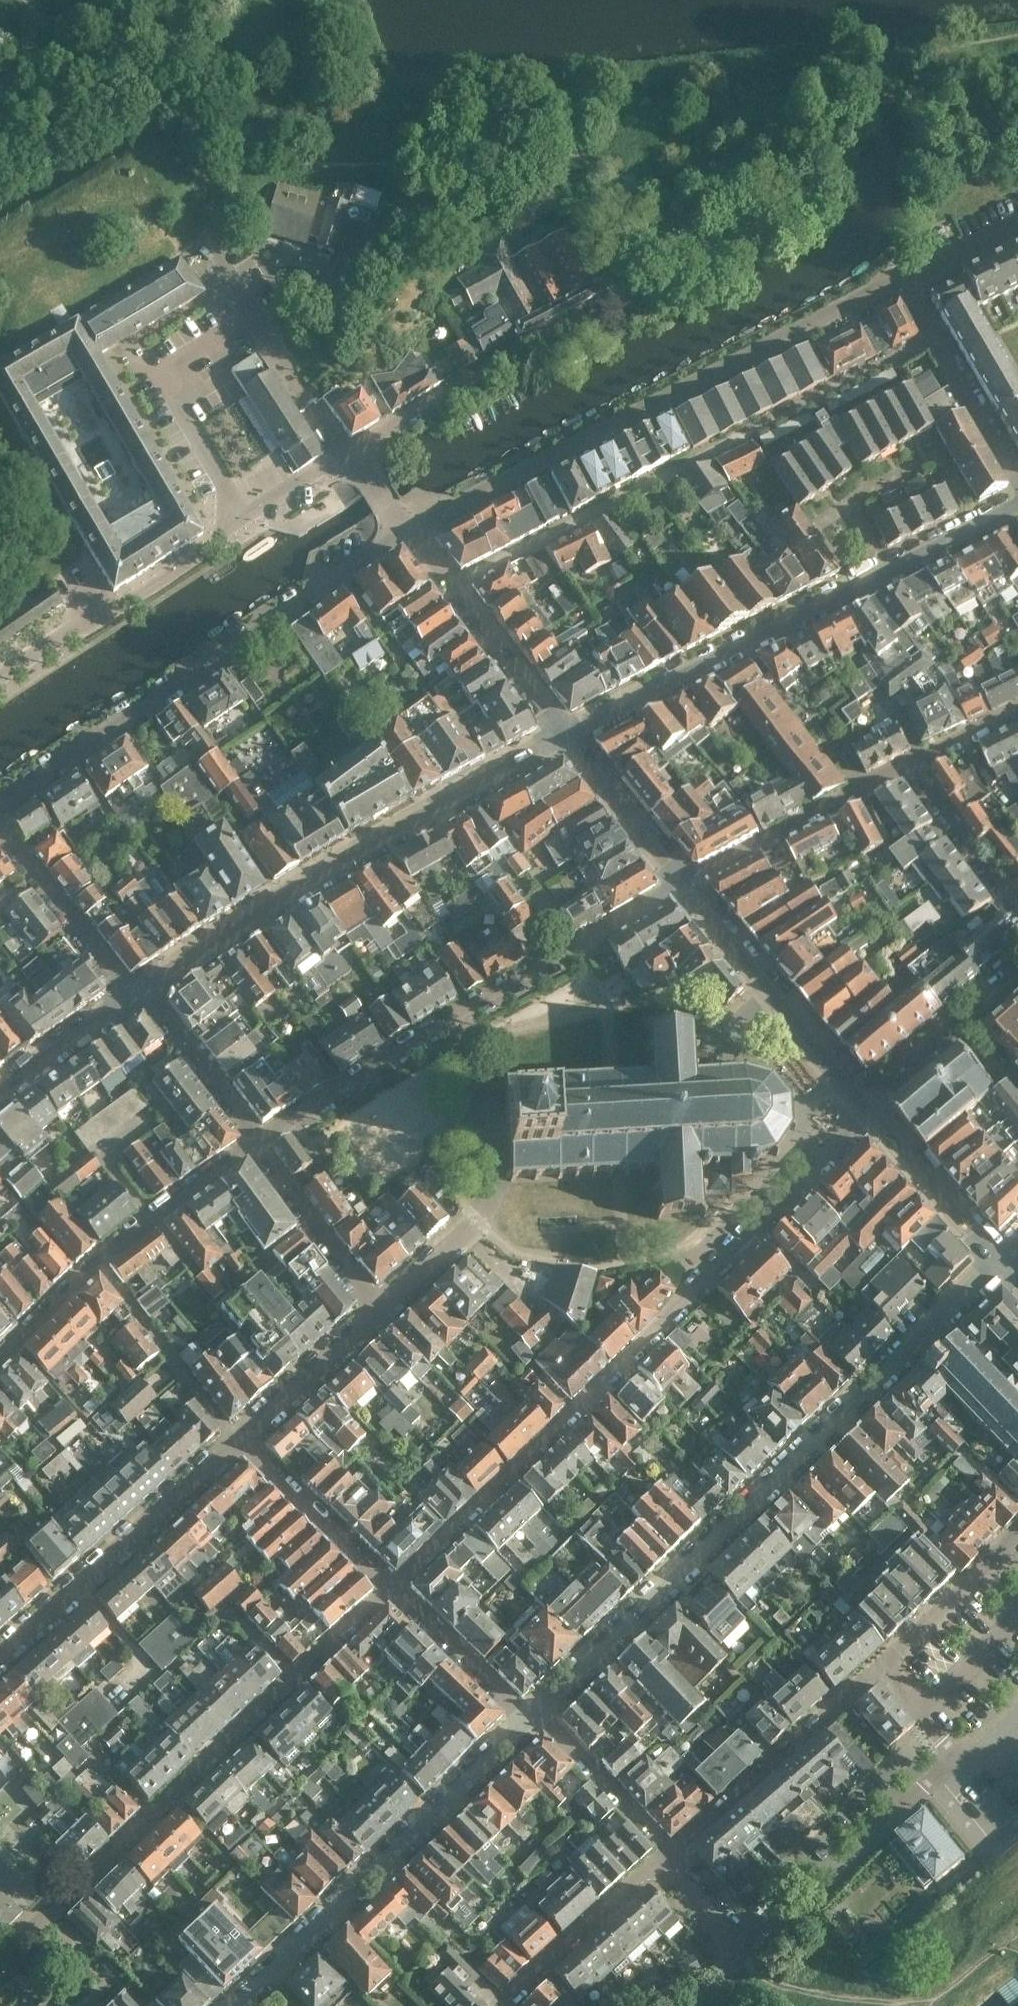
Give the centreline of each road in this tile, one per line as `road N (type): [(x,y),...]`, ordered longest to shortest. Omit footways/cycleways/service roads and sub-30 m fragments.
road 1 (residential): [(392,1587),(863,1108)]
road 2 (residential): [(1001,1261),(533,1716)]
road 3 (residential): [(0,207),(120,141),(168,141),(191,155),(207,178),(214,244),(231,284),(343,458)]
road 4 (residential): [(407,530),(903,280)]
road 5 (residential): [(392,1587),(0,1971)]
road 6 (residential): [(452,585),(936,339)]
road 7 (residential): [(570,738),(1017,508)]
road 8 (tertiary): [(139,993),(370,848),(570,738)]
road 9 (residential): [(258,1144),(681,883)]
road 10 (residential): [(0,806),(407,530)]
road 11 (residential): [(533,1716),(240,2005)]
road 12 (residential): [(0,680),(343,458)]
road 13 (residential): [(343,458),(482,370),(625,294)]
road 14 (residential): [(0,1655),(236,1442)]
road 15 (residential): [(740,1953),(962,1755)]
road 16 (residential): [(671,1861),(884,1664)]
road 17 (tertiary): [(863,1108),(681,883)]
road 18 (residential): [(681,883),(909,767)]
road 19 (residential): [(236,1442),(96,1264)]
road 20 (residential): [(139,993),(0,829)]
road 21 (residential): [(671,1861),(512,2005)]
road 22 (residential): [(392,1587),(236,1442)]
road 23 (tertiary): [(1001,1261),(863,1108)]
road 24 (residential): [(379,1306),(258,1144)]
road 25 (residential): [(671,1861),(533,1716)]
road 26 (residential): [(236,1442),(379,1306)]
road 27 (residential): [(570,738),(452,585)]
road 28 (residential): [(258,1144),(139,993)]
road 29 (residential): [(533,1716),(392,1587)]
road 30 (residential): [(1017,918),(909,767)]
road 31 (tertiary): [(681,883),(570,738)]
road 32 (tertiary): [(0,1097),(139,993)]
road 33 (residential): [(1017,475),(936,339)]
road 34 (residential): [(884,1664),(996,1556)]
road 35 (residential): [(863,1108),(966,1024)]
road 36 (residential): [(153,1220),(258,1144)]
road 37 (residential): [(903,280),(1017,226)]
road 38 (residential): [(379,1306),(471,1226)]
road 39 (residential): [(909,767),(1017,713)]
road 40 (residential): [(962,1755),(884,1664)]

